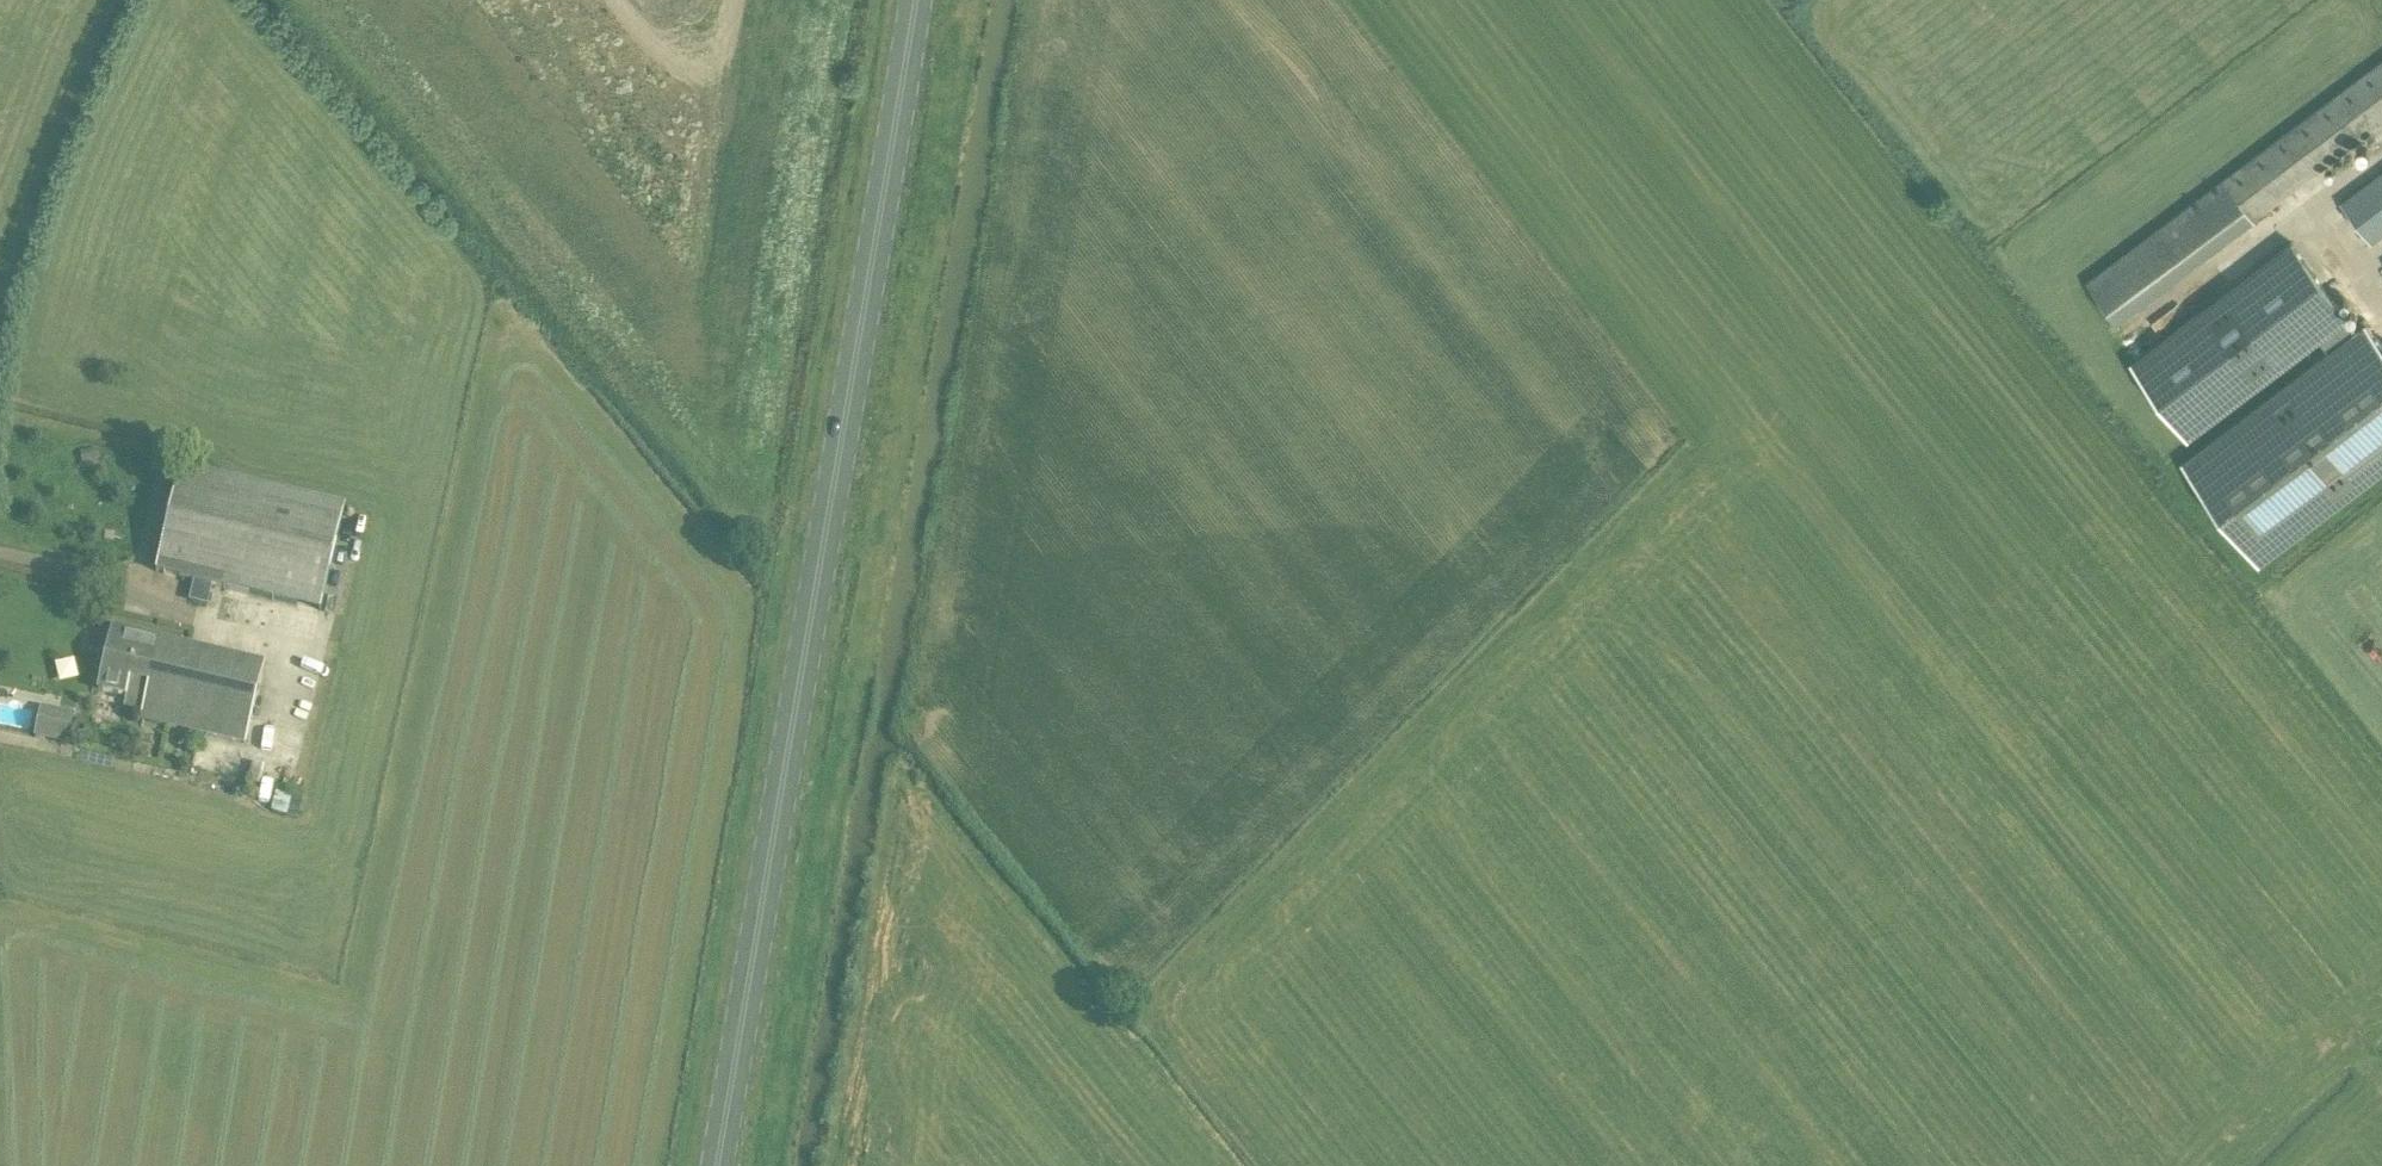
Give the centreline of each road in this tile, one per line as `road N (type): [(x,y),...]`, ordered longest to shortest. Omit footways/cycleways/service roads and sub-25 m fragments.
road 1 (secondary): [(717,1165),(915,0)]

